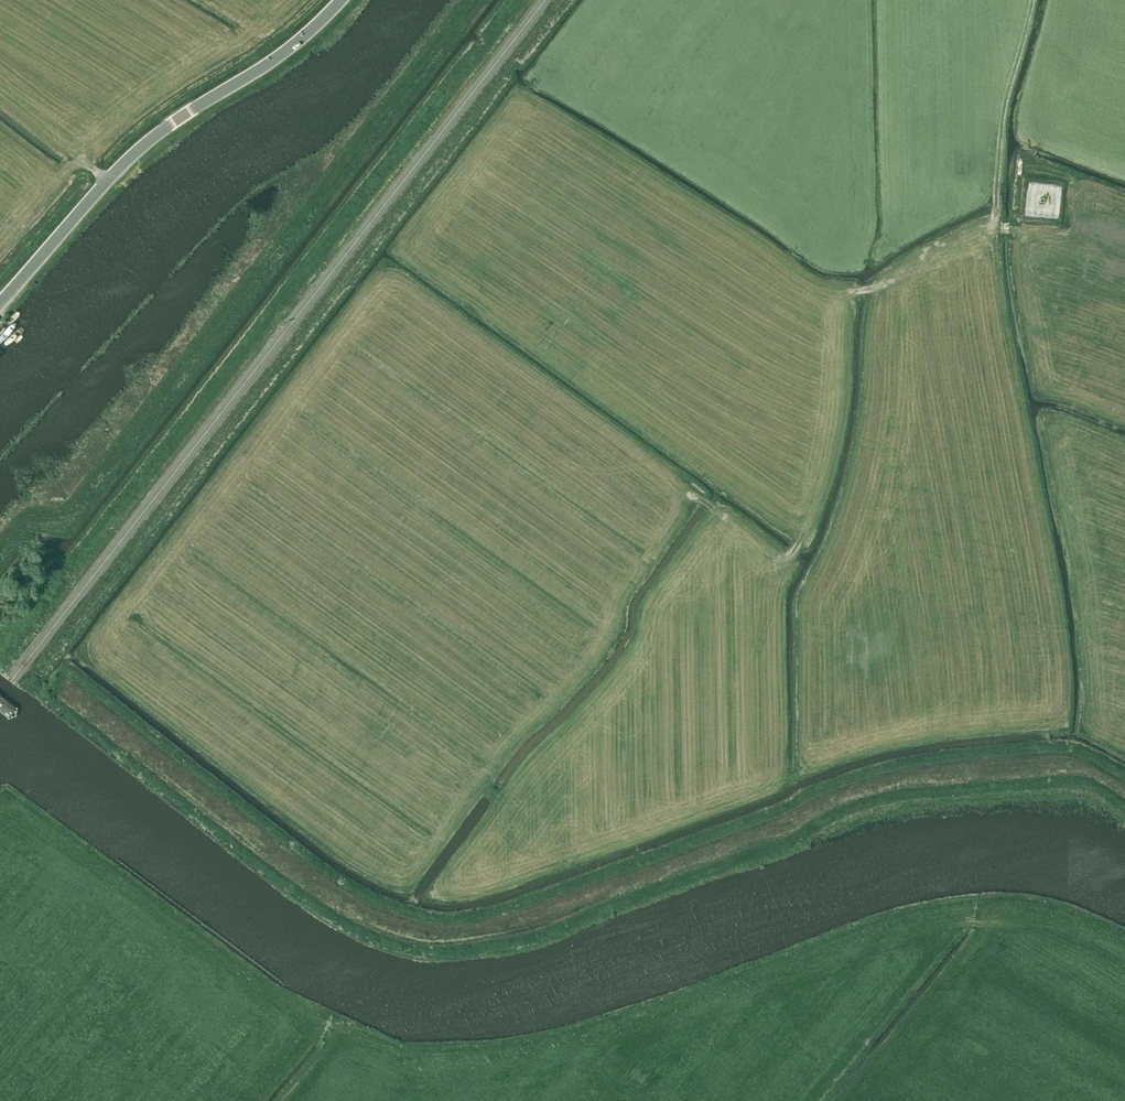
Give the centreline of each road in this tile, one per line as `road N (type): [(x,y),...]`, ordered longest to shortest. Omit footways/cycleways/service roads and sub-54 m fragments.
road 1 (unclassified): [(0,302),(135,155),(285,52),(340,0)]

